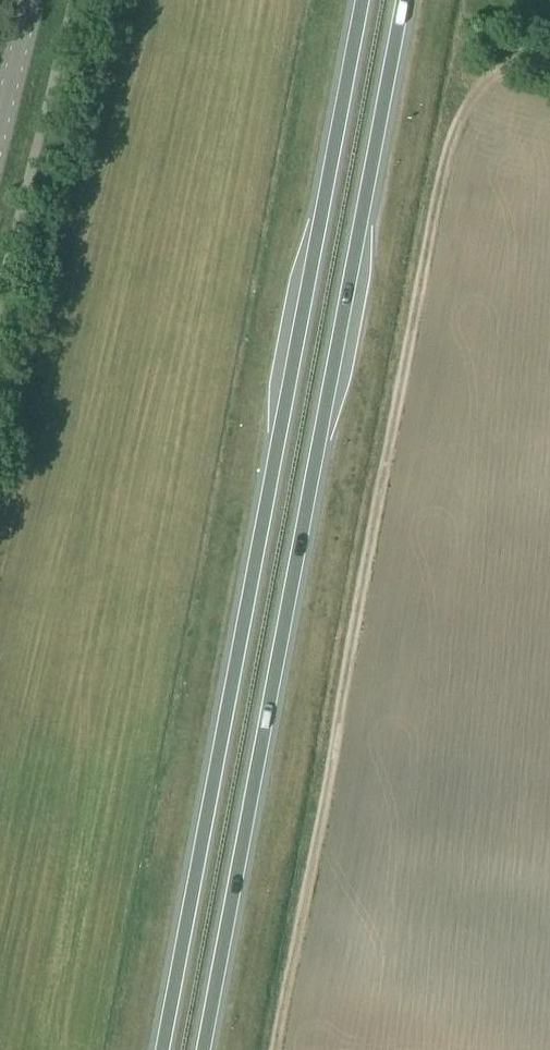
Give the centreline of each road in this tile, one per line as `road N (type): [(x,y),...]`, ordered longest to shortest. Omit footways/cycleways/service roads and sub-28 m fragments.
road 1 (trunk): [(360,0),(159,1049)]
road 2 (trunk): [(204,1049),(404,0)]
road 3 (tertiary): [(0,123),(30,0)]

